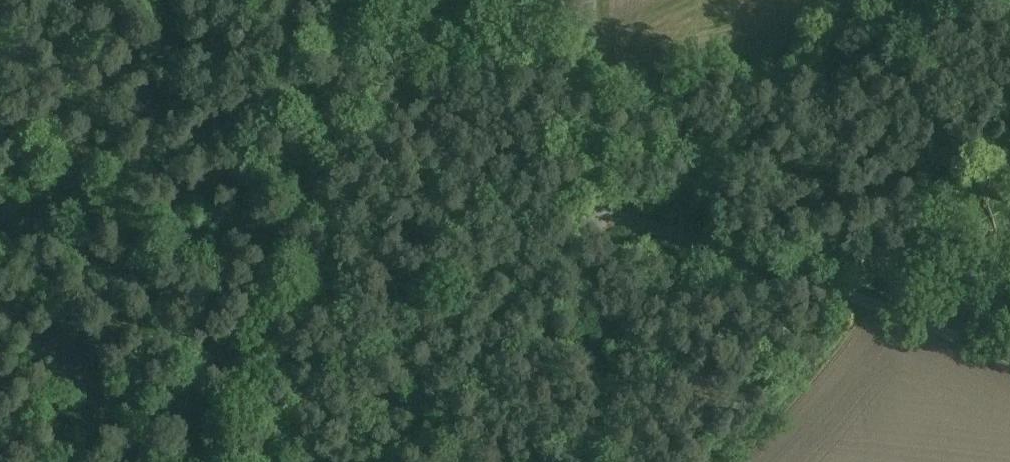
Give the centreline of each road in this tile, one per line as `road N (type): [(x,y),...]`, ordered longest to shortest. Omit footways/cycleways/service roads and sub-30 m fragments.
road 1 (unclassified): [(213,461),(381,0)]
road 2 (unclassified): [(582,461),(590,0)]

